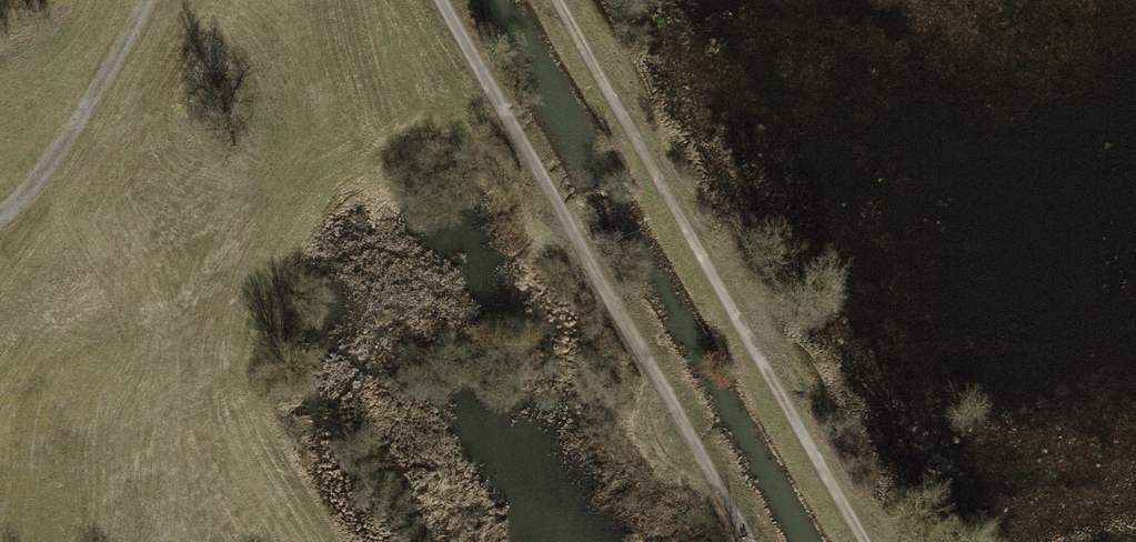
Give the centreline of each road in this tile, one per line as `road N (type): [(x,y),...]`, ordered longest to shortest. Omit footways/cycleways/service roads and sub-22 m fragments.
road 1 (track): [(559,0),(866,541)]
road 2 (track): [(446,0),(753,541)]
road 3 (track): [(145,0),(83,116),(0,218)]

